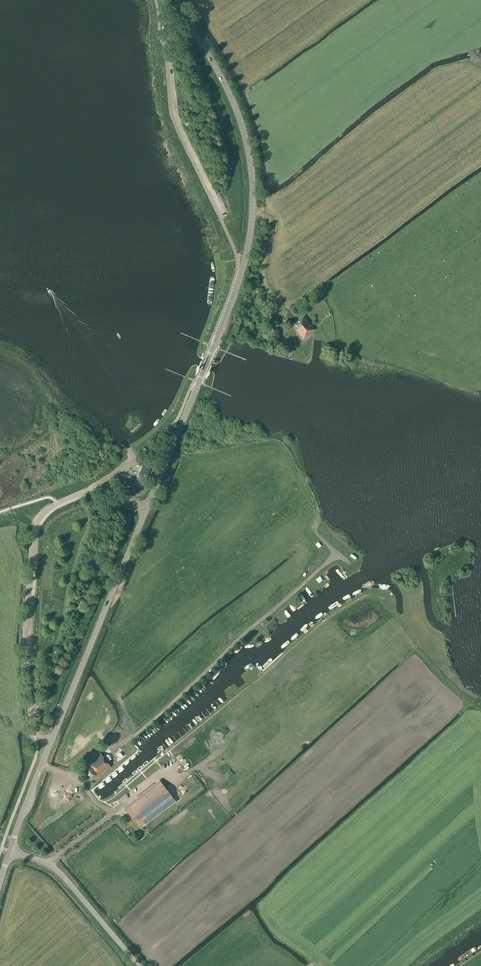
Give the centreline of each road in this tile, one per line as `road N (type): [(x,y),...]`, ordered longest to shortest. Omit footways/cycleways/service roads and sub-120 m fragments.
road 1 (secondary): [(9,851),(225,319),(252,212)]
road 2 (secondary): [(252,212),(239,117),(174,0)]
road 3 (tertiary): [(138,965),(56,870),(9,851)]
road 4 (unclassified): [(286,315),(266,286),(270,220),(252,212)]

